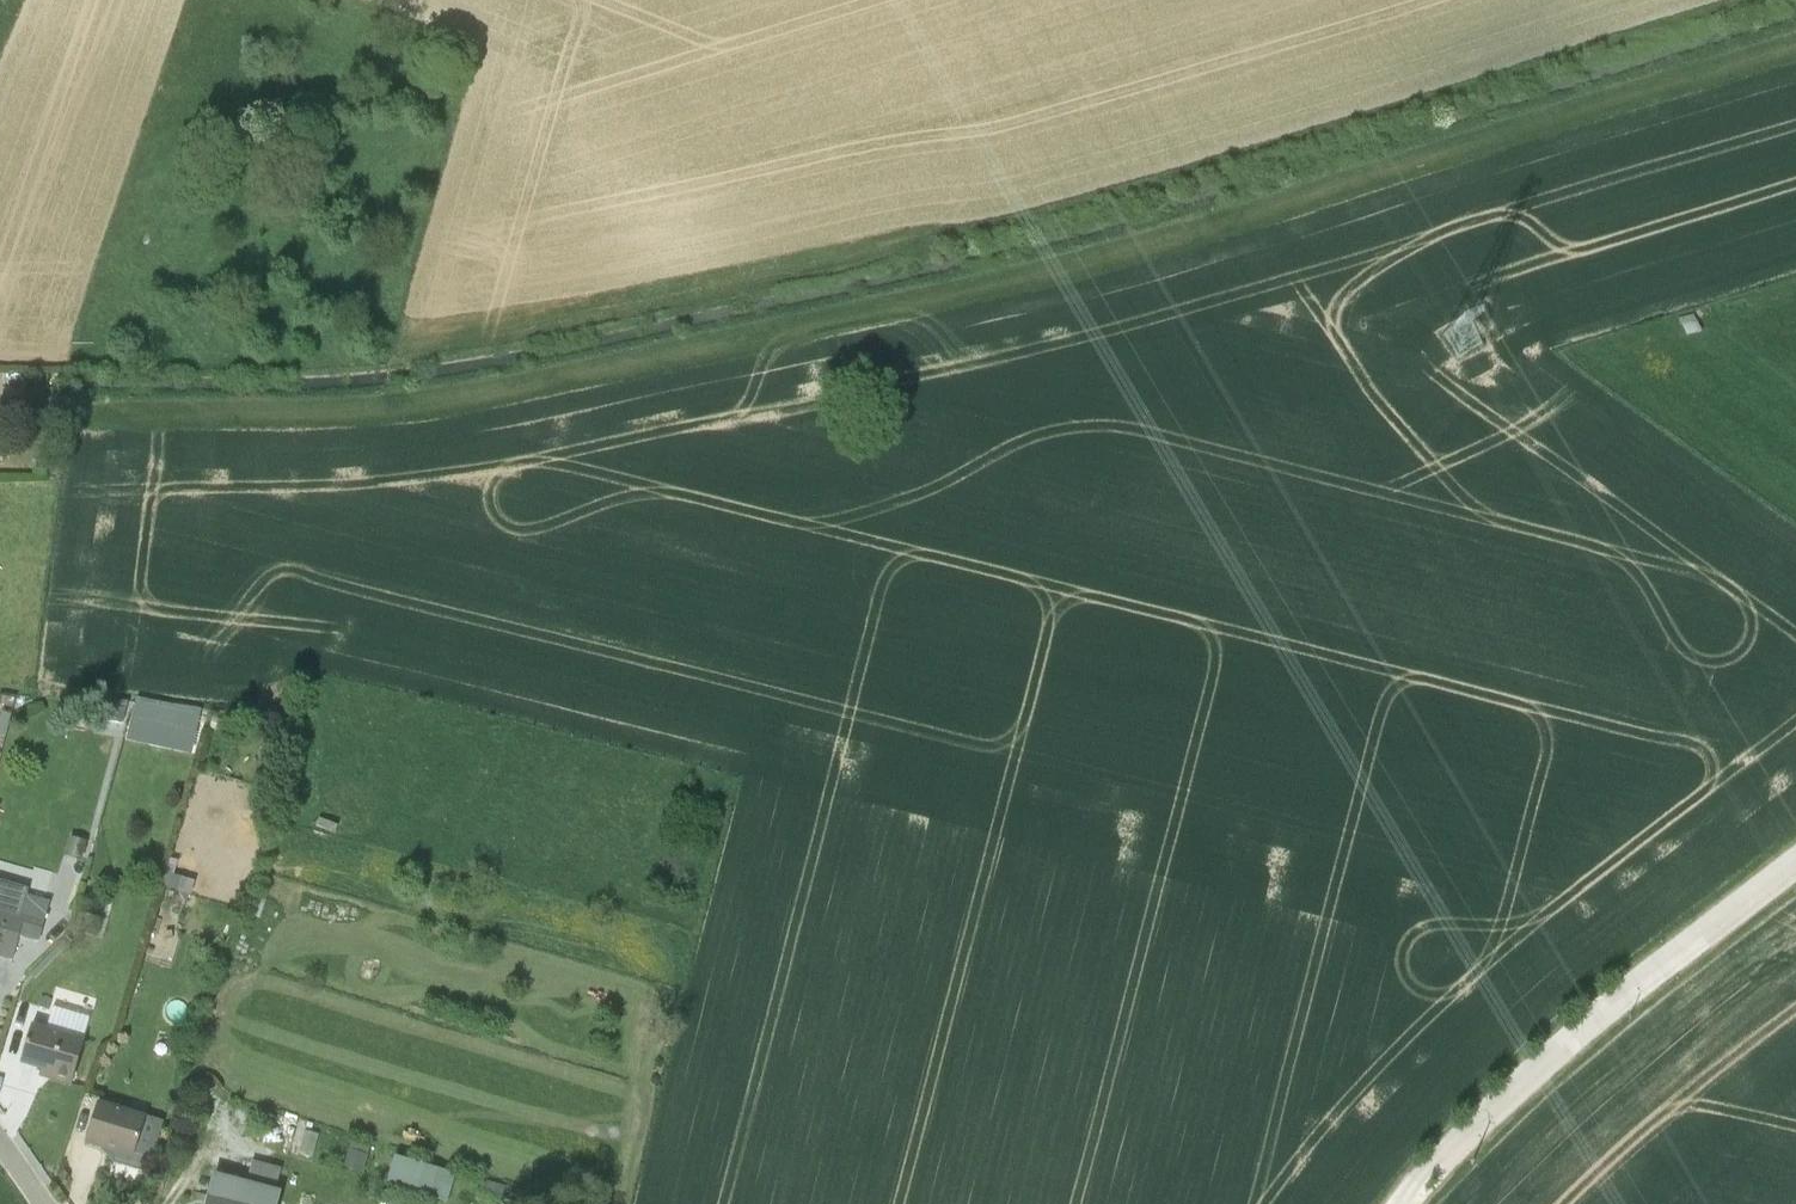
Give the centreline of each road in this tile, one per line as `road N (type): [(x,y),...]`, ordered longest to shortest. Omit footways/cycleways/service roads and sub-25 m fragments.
road 1 (unclassified): [(1795,865),(1589,1017),(1402,1203)]

